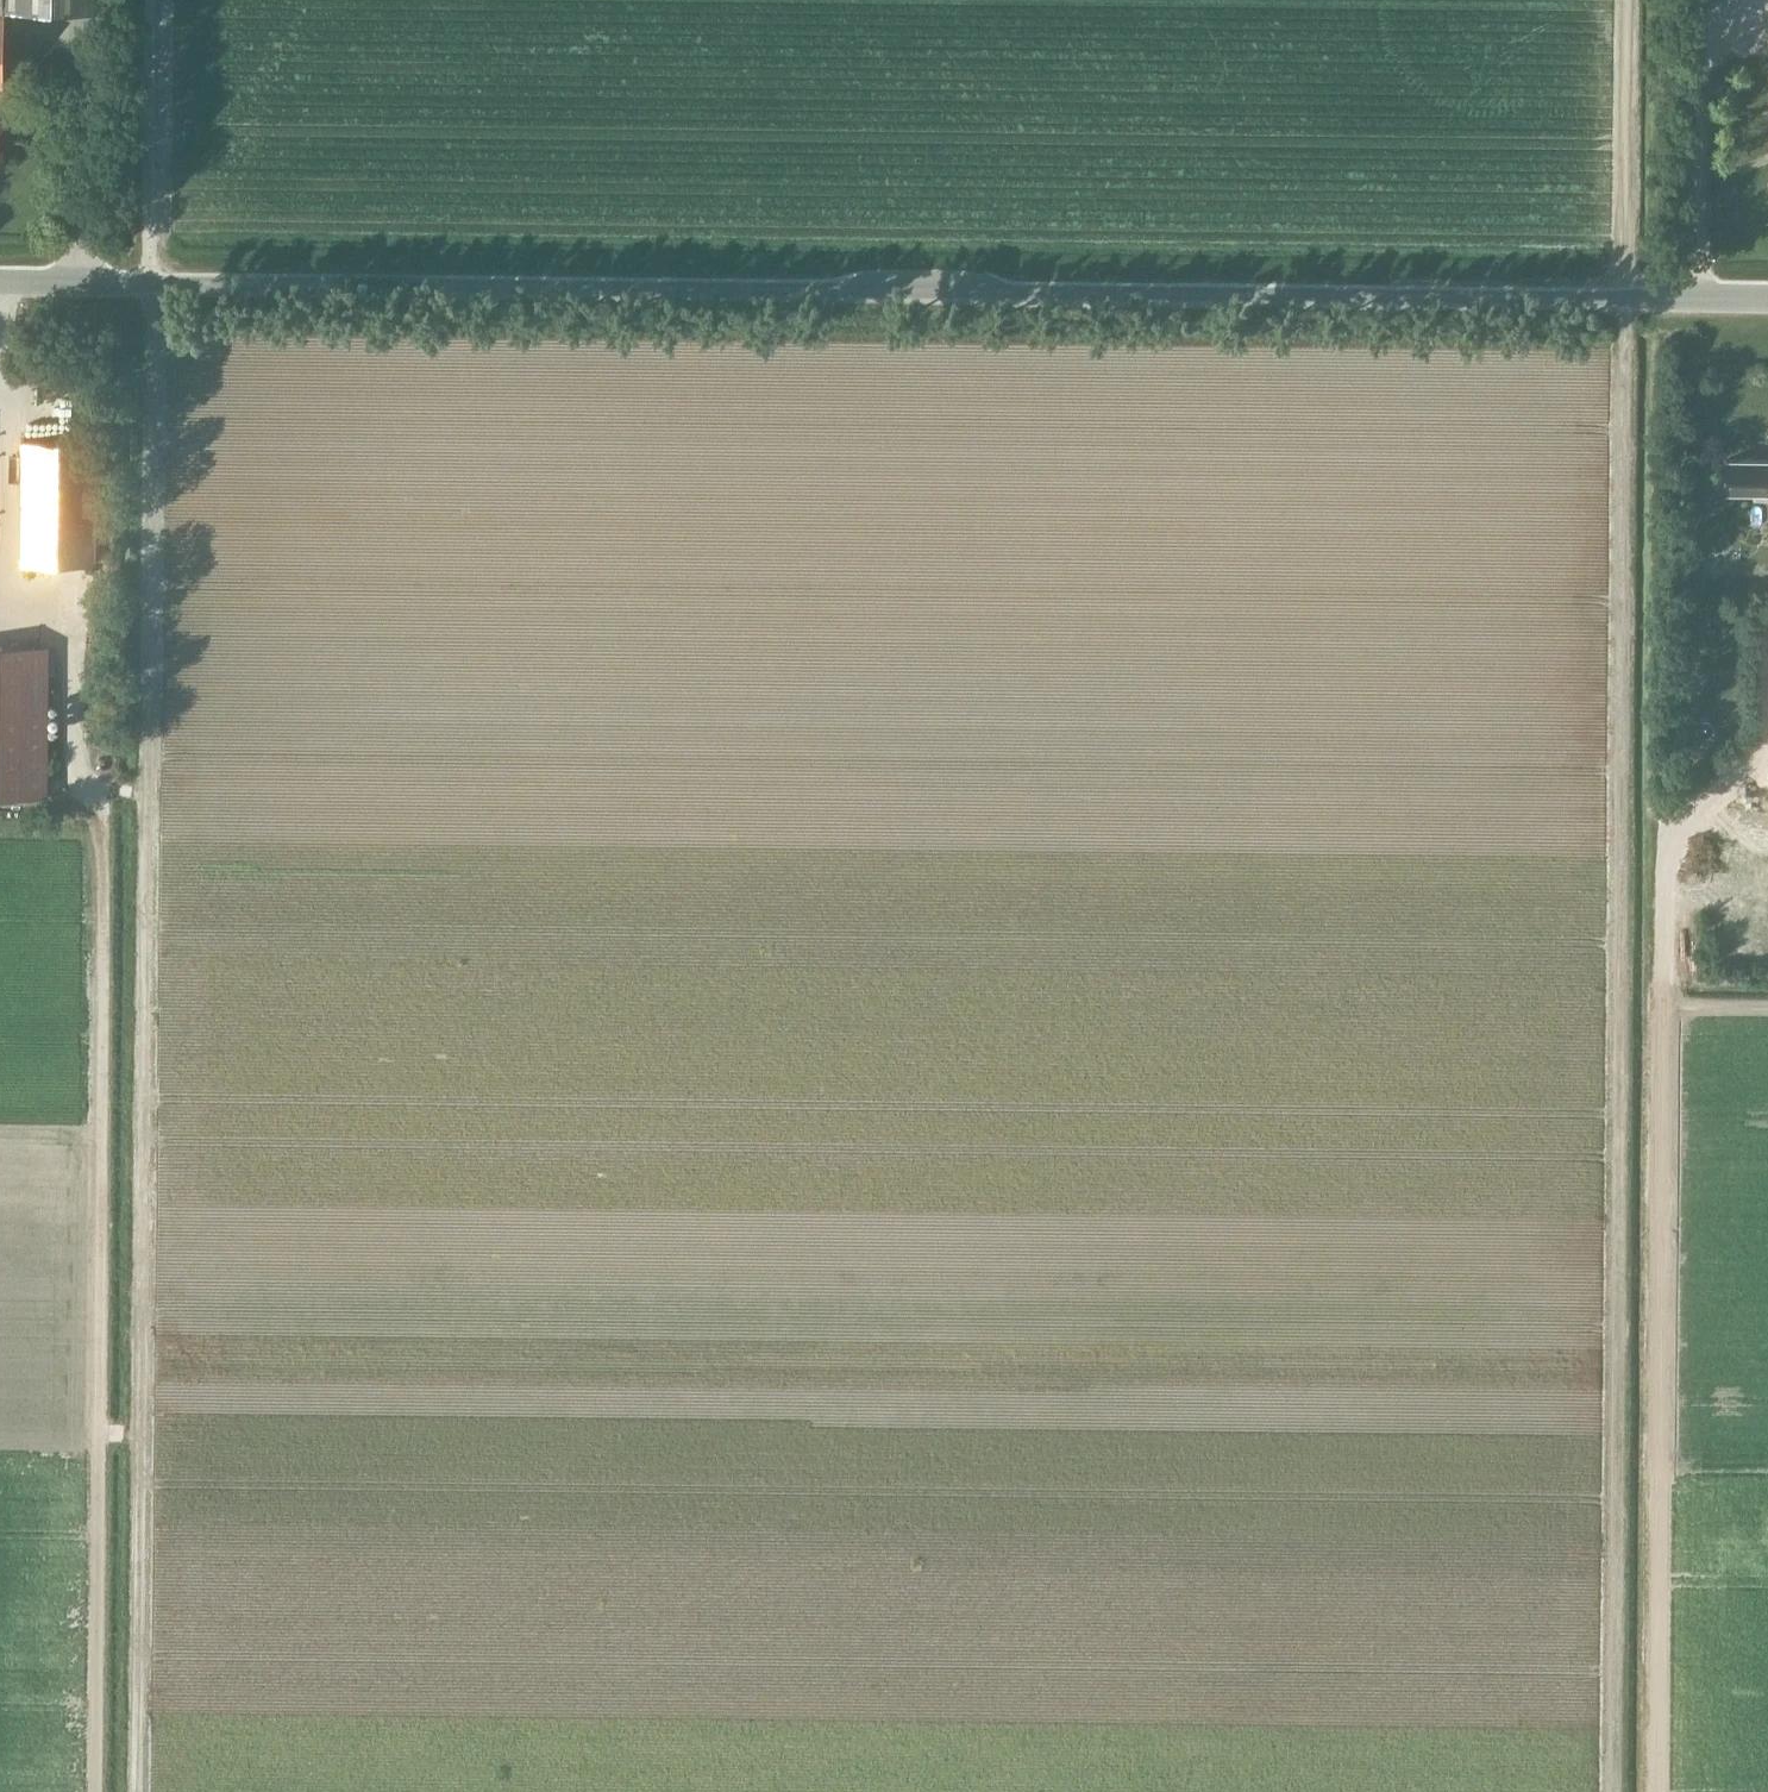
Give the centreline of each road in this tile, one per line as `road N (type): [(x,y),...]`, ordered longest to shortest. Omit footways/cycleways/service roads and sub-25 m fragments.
road 1 (unclassified): [(0,281),(1767,301)]

